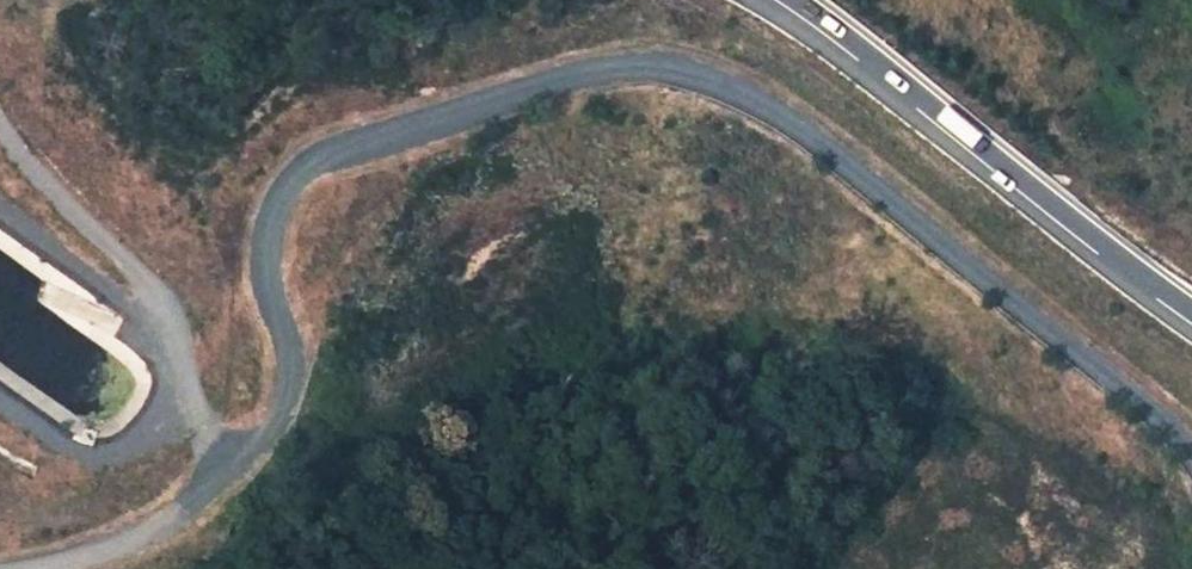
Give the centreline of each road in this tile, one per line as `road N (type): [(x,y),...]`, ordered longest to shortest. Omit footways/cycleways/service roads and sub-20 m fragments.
road 1 (motorway): [(769,0),(1191,317)]
road 2 (track): [(31,568),(103,553),(173,519),(224,472)]

